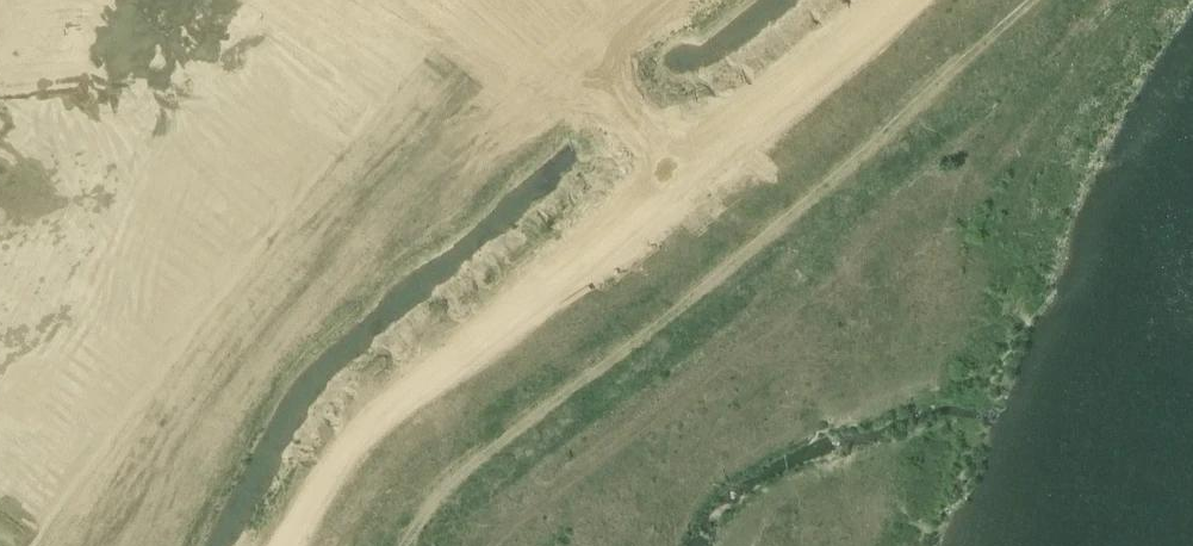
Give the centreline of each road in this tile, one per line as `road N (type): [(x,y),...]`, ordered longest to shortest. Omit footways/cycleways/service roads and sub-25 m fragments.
road 1 (track): [(1034,0),(794,218),(436,496),(409,545)]
road 2 (track): [(291,545),(369,412),(688,170),(887,0)]

